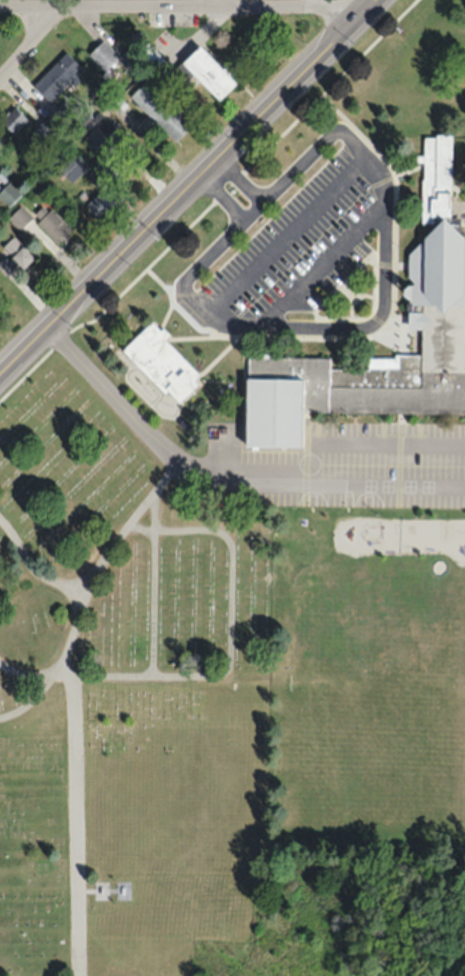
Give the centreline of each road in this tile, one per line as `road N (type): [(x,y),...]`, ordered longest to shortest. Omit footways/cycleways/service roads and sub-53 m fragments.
road 1 (secondary): [(0,378),(377,0)]
road 2 (residential): [(0,3),(372,5)]

